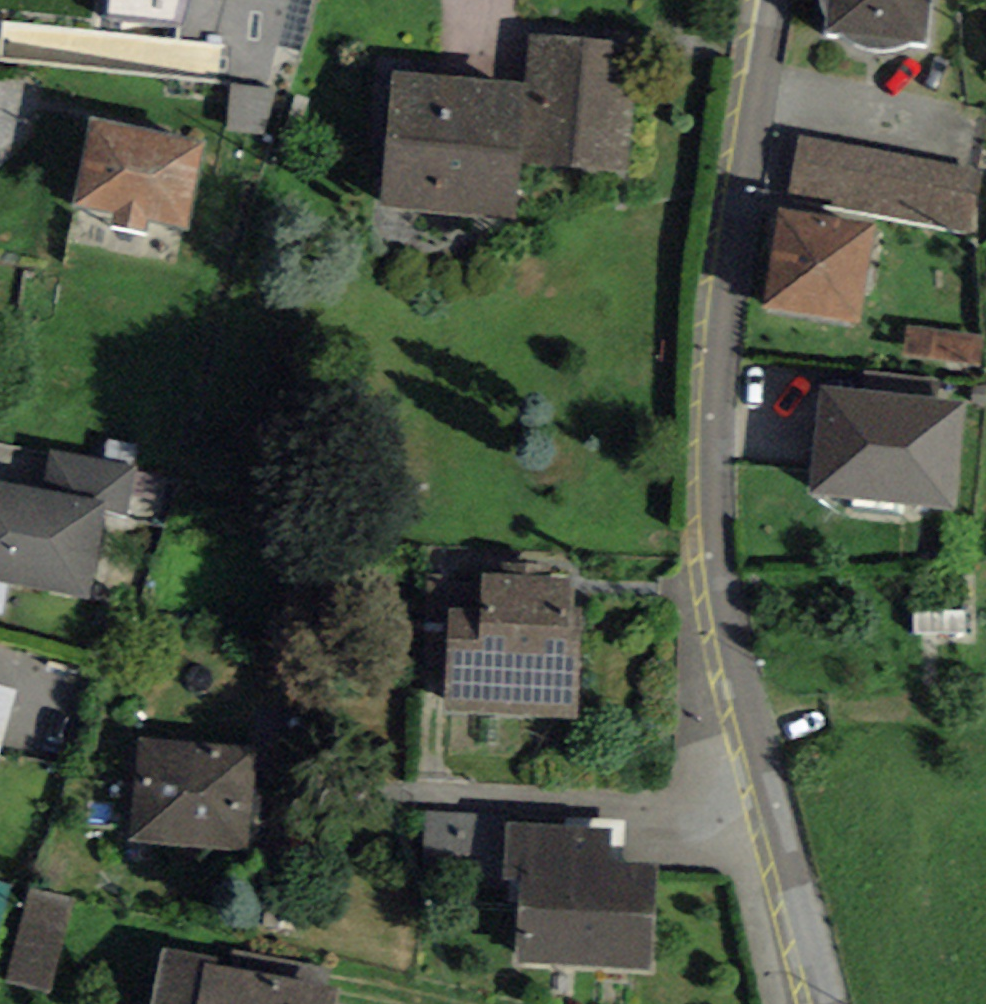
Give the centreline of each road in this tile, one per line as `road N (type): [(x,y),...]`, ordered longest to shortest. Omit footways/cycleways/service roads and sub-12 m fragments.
road 1 (residential): [(827,1003),(722,605),(711,503),(722,308),(777,0)]

